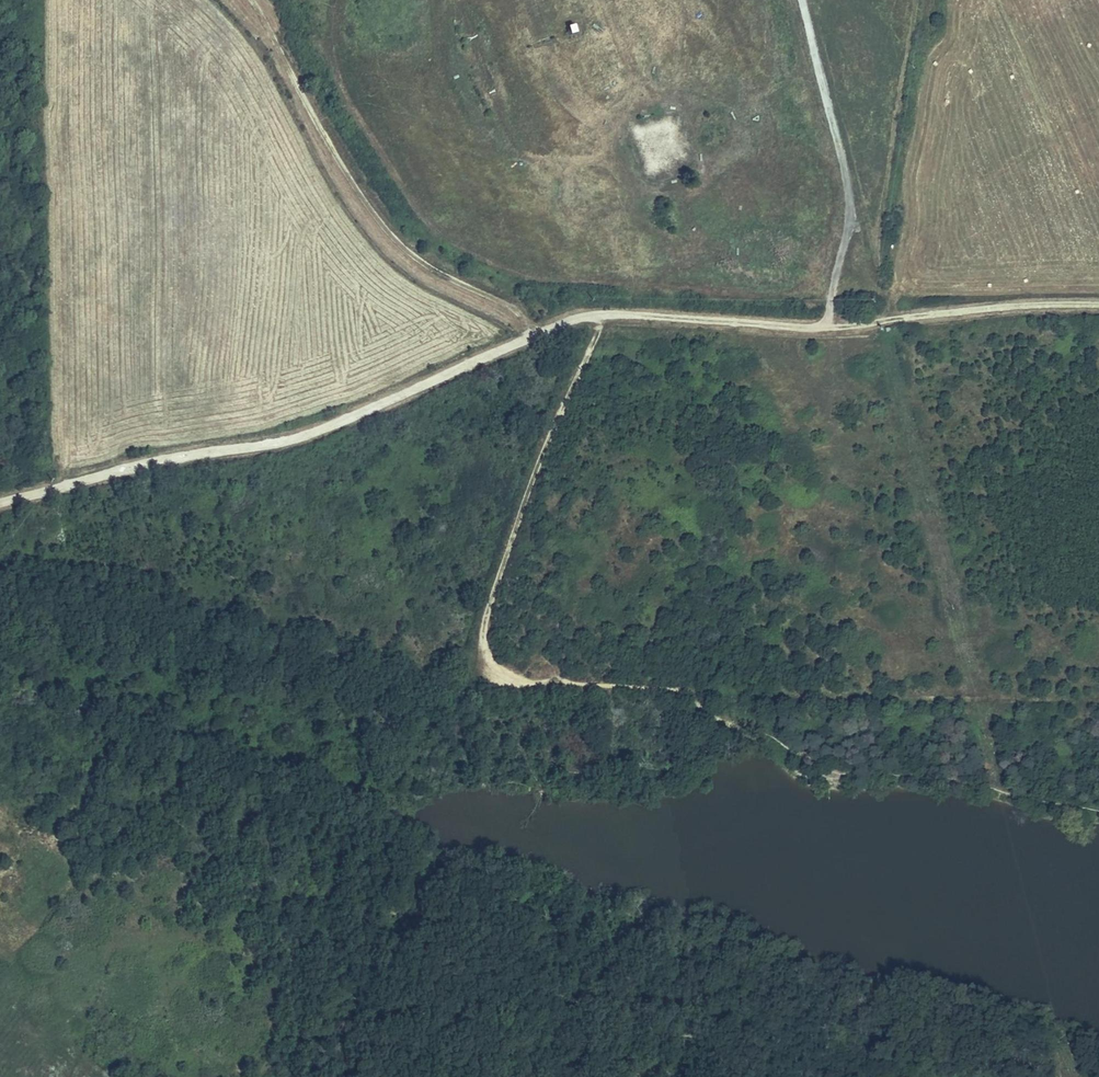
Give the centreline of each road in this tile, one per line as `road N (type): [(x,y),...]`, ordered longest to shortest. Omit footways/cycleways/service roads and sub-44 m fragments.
road 1 (track): [(595,313),(605,327),(600,348),(555,410),(489,611),(492,668),(541,681),(1098,701)]
road 2 (track): [(595,313),(565,319),(296,433),(170,453),(0,500)]
road 3 (track): [(1098,304),(854,325),(595,313)]
road 4 (track): [(243,0),(405,244),(540,329)]
road 5 (track): [(689,687),(704,708),(764,732),(805,765),(962,774),(1098,810)]
road 6 (track): [(0,543),(234,588),(413,654)]
road 7 (track): [(793,0),(802,101),(867,279),(889,297),(892,320)]
road 8 (track): [(889,297),(932,0)]

